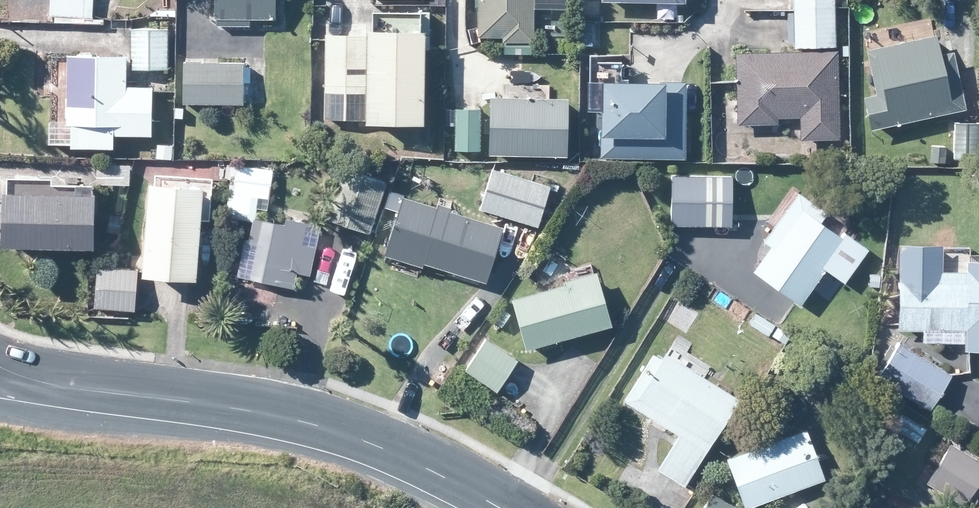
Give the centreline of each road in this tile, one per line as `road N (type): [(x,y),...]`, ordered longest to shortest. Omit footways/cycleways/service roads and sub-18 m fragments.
road 1 (tertiary): [(501,507),(275,411),(22,376)]

